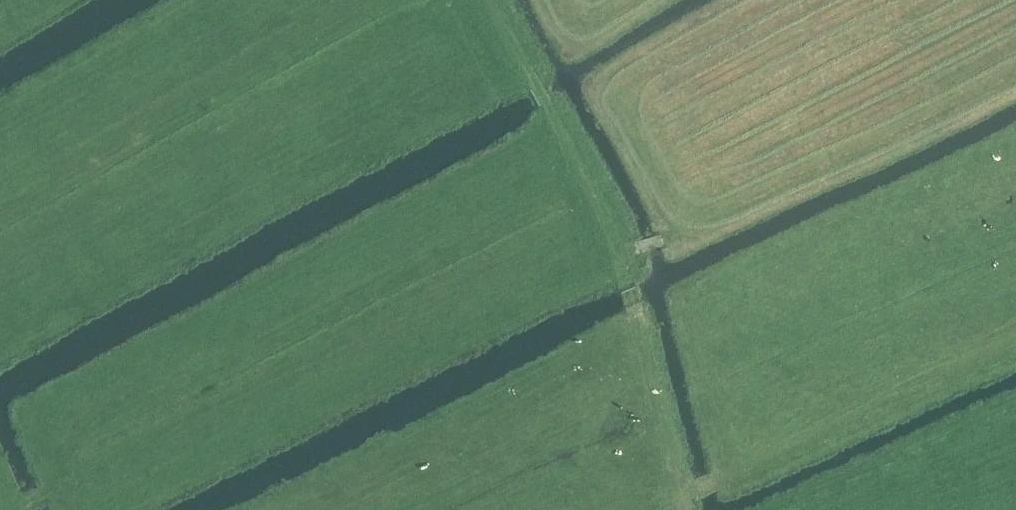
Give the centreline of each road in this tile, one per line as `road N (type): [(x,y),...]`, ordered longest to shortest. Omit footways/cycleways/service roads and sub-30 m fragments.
road 1 (track): [(685,509),(619,258),(670,238)]
road 2 (track): [(619,258),(496,0)]

